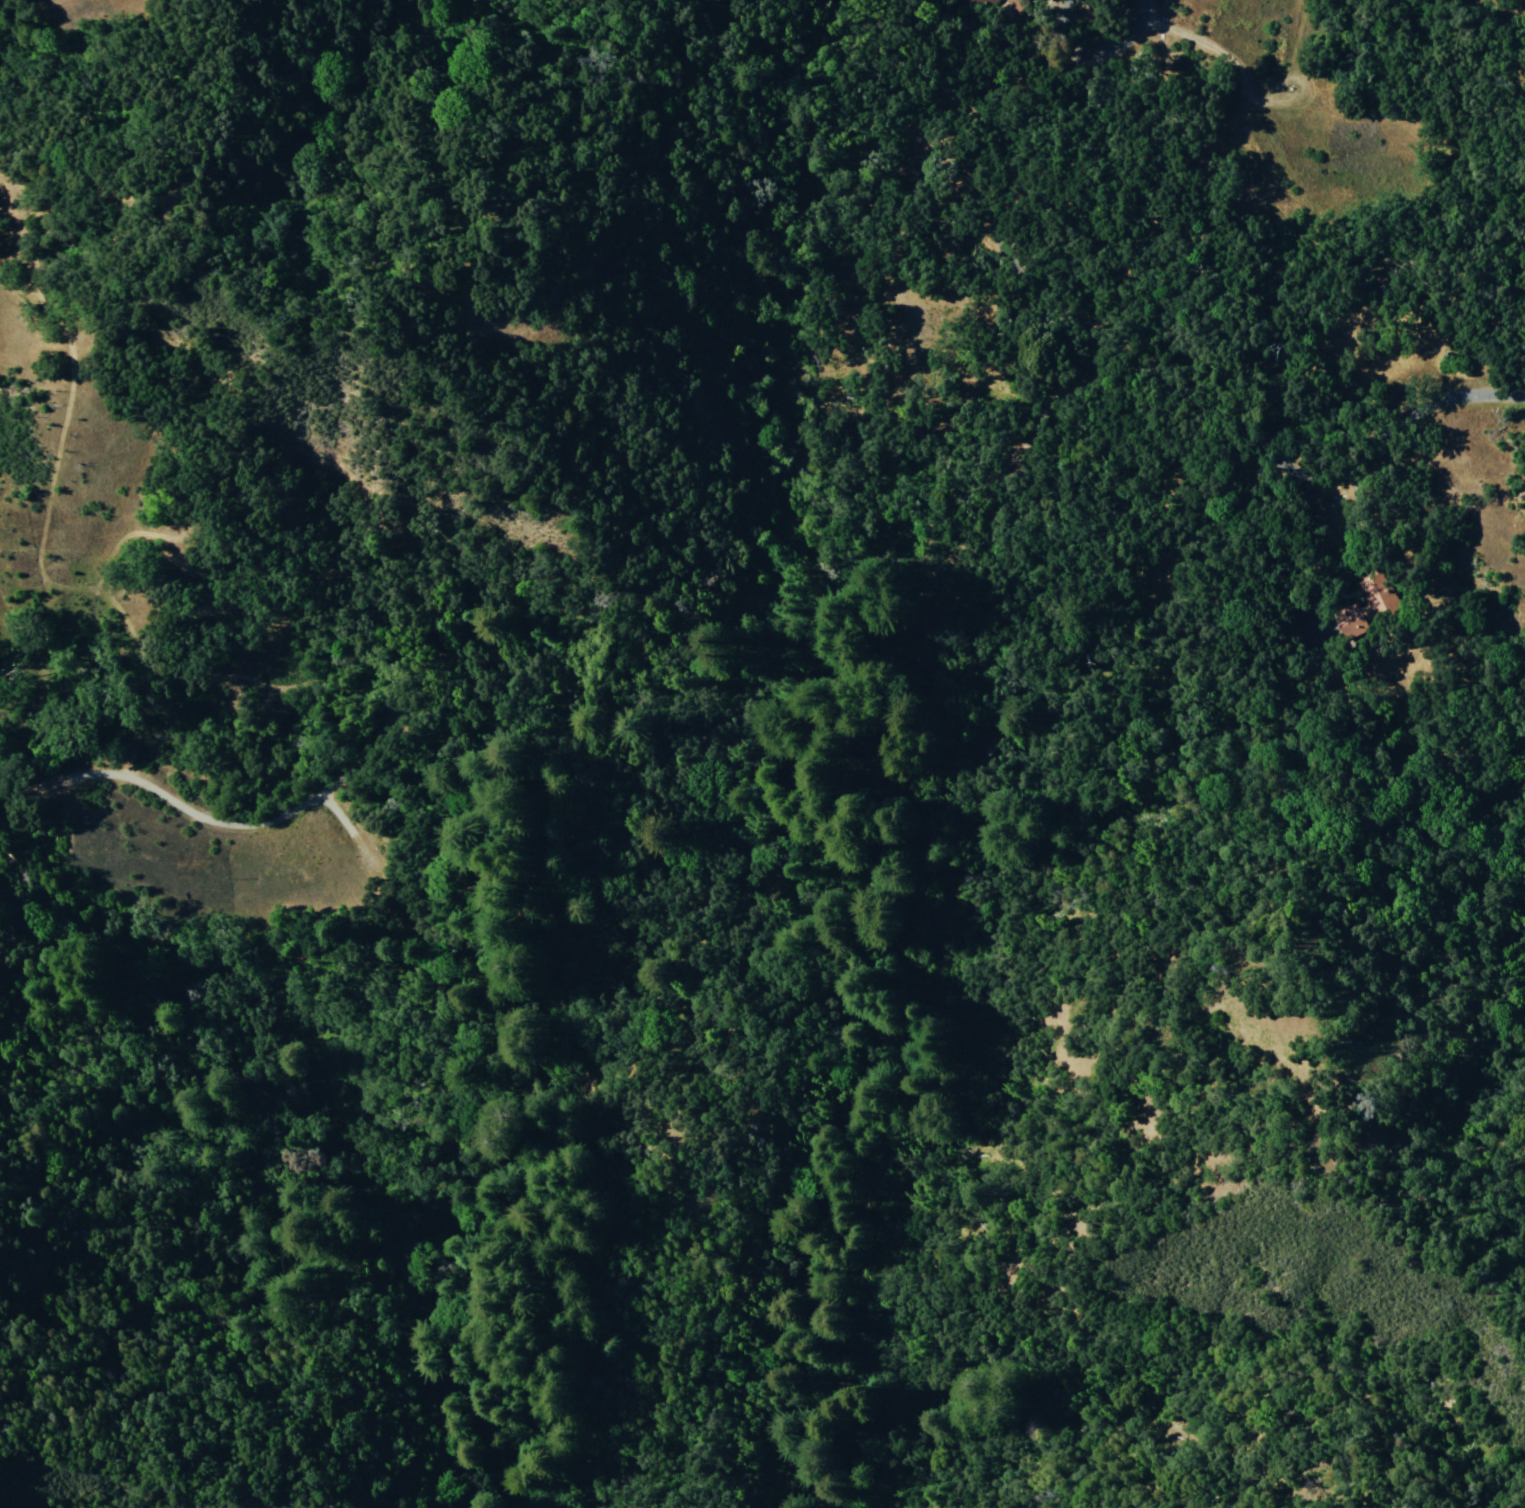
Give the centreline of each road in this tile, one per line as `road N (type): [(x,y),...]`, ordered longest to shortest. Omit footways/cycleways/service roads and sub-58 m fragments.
road 1 (residential): [(1148,0),(1143,22),(1049,85),(1017,256),(1032,277),(1092,325),(1187,380),(1296,469),(1340,468),(1427,404),(1479,390),(1524,393)]
road 2 (tertiary): [(471,1507),(394,1254),(294,1205),(283,1141),(186,1013),(23,871),(0,862)]

